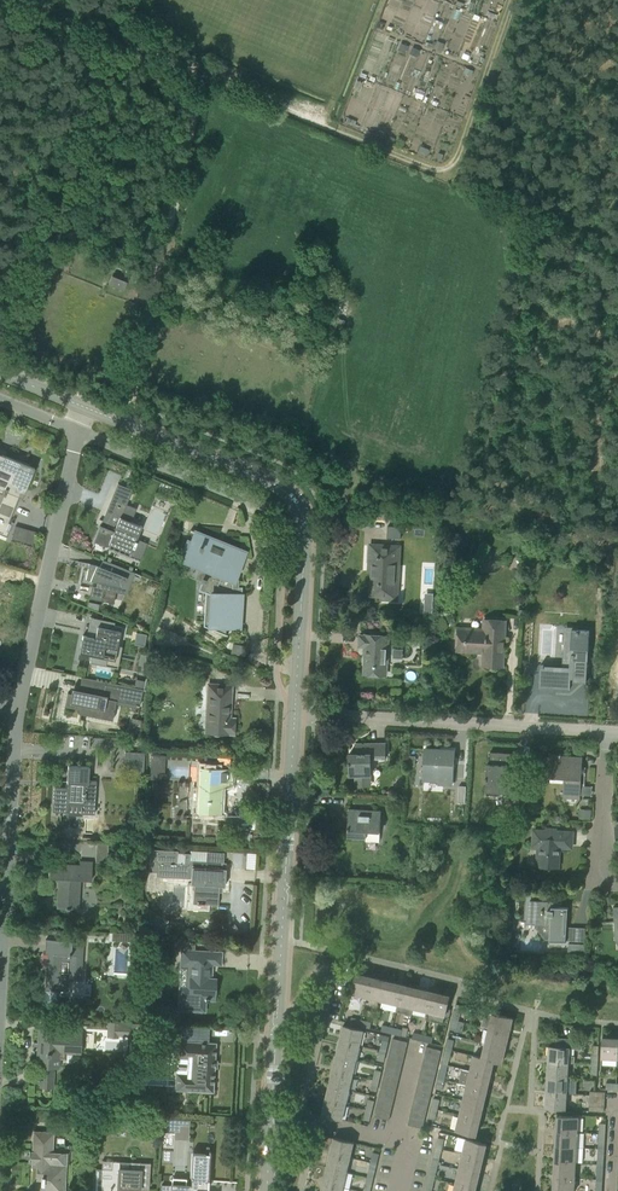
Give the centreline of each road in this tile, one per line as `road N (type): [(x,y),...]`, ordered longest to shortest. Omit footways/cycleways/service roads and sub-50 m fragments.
road 1 (unclassified): [(123,423),(205,79),(118,30),(132,0)]
road 2 (tertiary): [(296,712),(303,516),(268,480),(123,423)]
road 3 (tertiary): [(273,1110),(296,712)]
road 4 (residential): [(609,731),(296,712)]
road 5 (residential): [(20,710),(86,433)]
road 6 (residential): [(6,954),(20,710)]
road 7 (residential): [(86,433),(262,507)]
road 8 (residential): [(396,1190),(405,1152),(395,1138),(273,1110)]
road 9 (residential): [(617,887),(610,887),(598,862),(609,731)]

